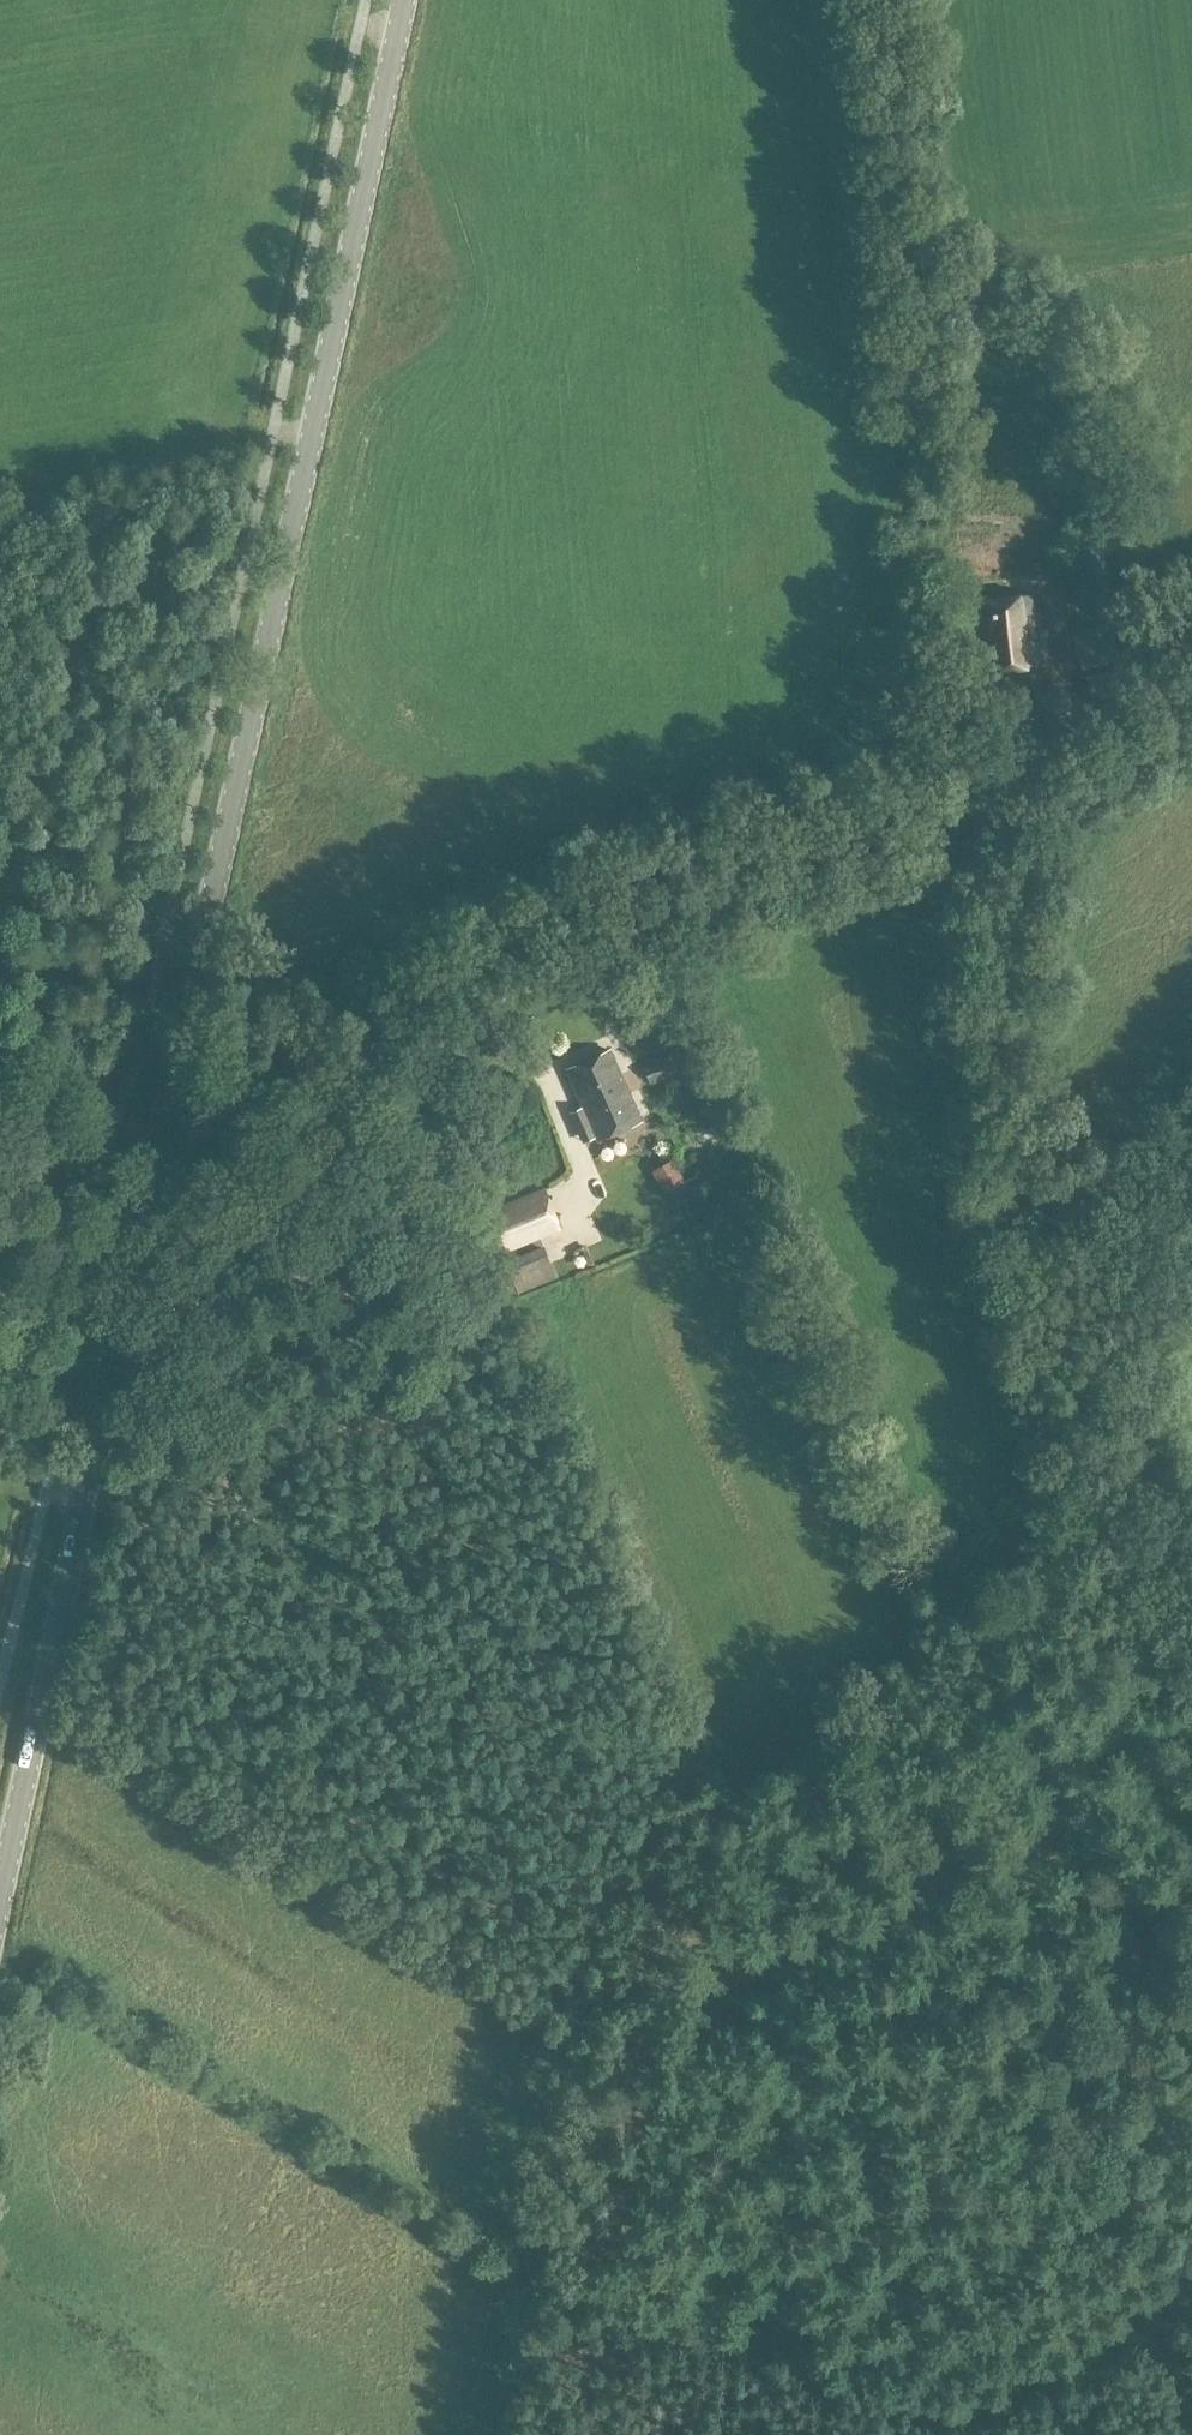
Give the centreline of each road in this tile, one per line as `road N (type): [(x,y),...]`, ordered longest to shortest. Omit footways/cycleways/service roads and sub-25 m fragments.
road 1 (tertiary): [(0,1895),(403,0)]
road 2 (track): [(1191,670),(506,996),(445,1037),(102,1395),(0,1352)]
road 3 (track): [(572,2290),(665,2331),(823,2373),(902,2387),(982,2384),(1050,2374),(1111,2341),(1148,2315),(1191,2265)]

